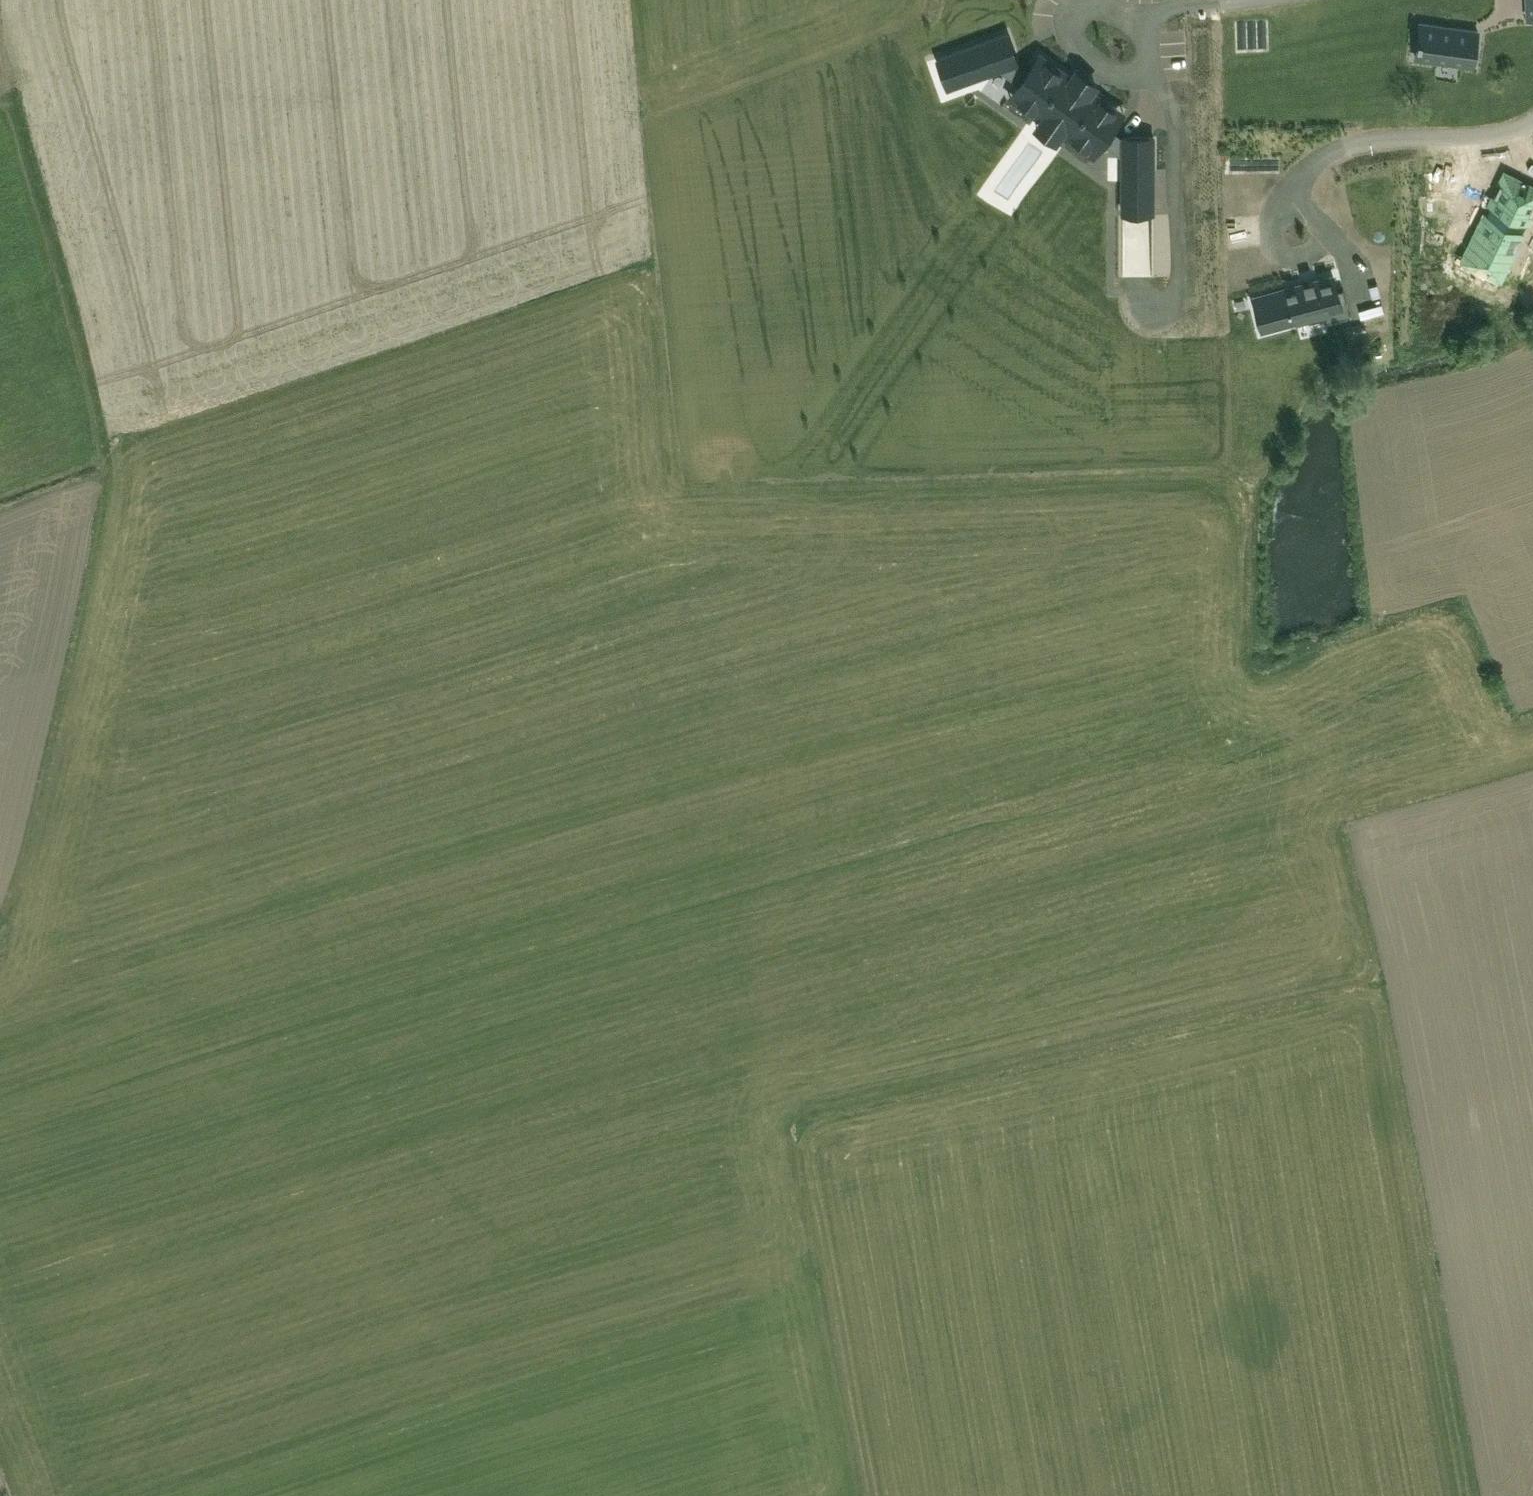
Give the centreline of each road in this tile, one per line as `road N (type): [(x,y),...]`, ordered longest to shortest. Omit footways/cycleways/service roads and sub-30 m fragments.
road 1 (track): [(0,915),(105,484),(64,281),(17,119)]
road 2 (unclassified): [(1277,195),(1328,156),(1369,141),(1496,136),(1532,123)]

